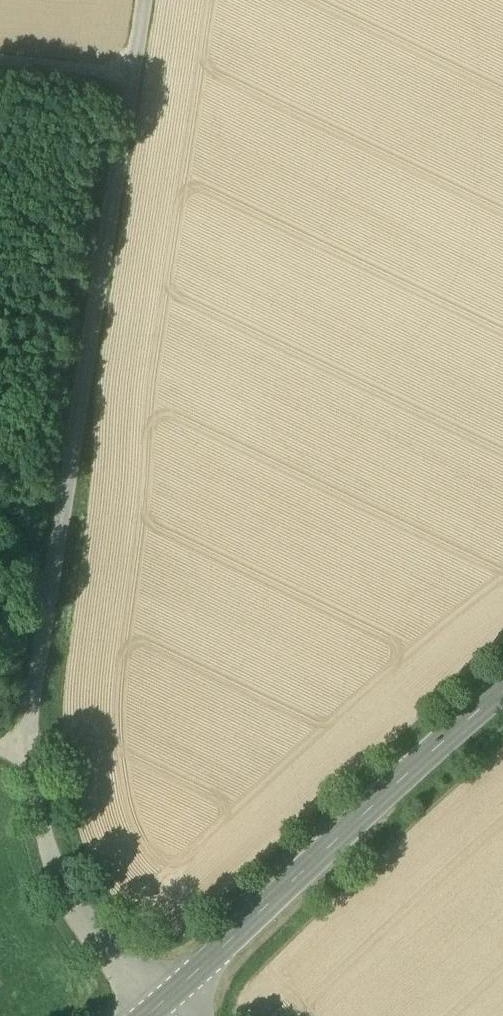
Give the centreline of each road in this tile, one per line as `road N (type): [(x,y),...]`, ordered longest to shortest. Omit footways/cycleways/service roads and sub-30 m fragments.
road 1 (track): [(149,83),(24,746),(63,907),(157,1009)]
road 2 (tertiary): [(157,1009),(502,695)]
road 3 (track): [(0,68),(149,83)]

